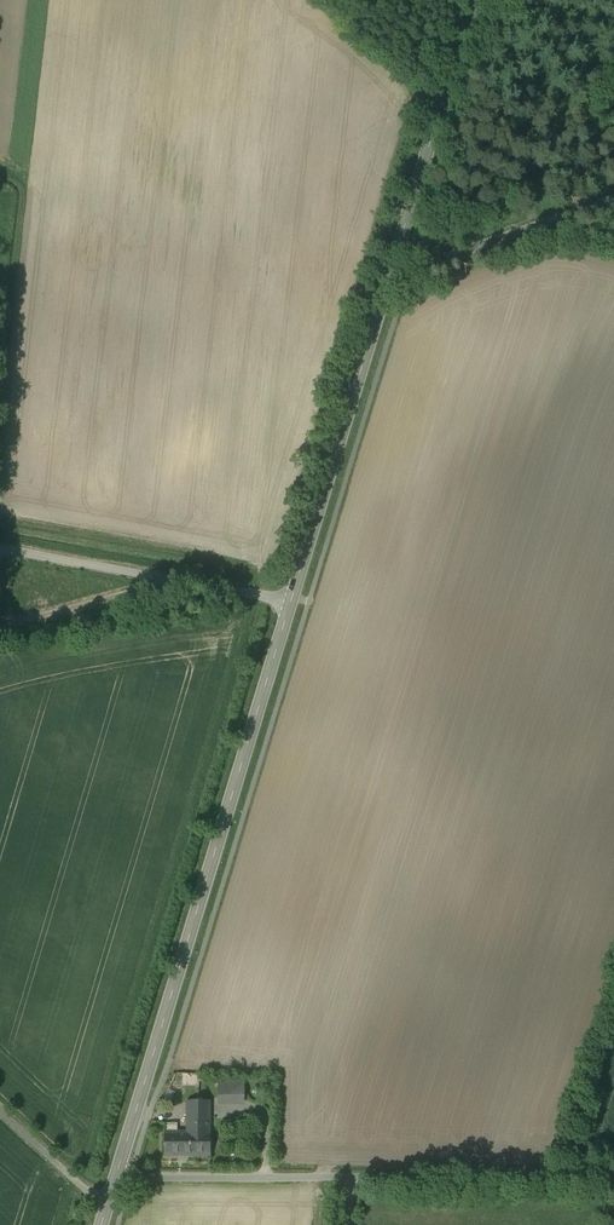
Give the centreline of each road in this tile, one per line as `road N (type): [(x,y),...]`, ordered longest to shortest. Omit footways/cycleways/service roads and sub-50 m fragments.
road 1 (tertiary): [(480,0),(289,602)]
road 2 (tertiary): [(289,602),(118,1179)]
road 3 (unclassified): [(118,1179),(613,1174)]
road 4 (unclassified): [(289,602),(0,543)]
road 5 (track): [(0,602),(29,610),(87,599),(126,566)]

